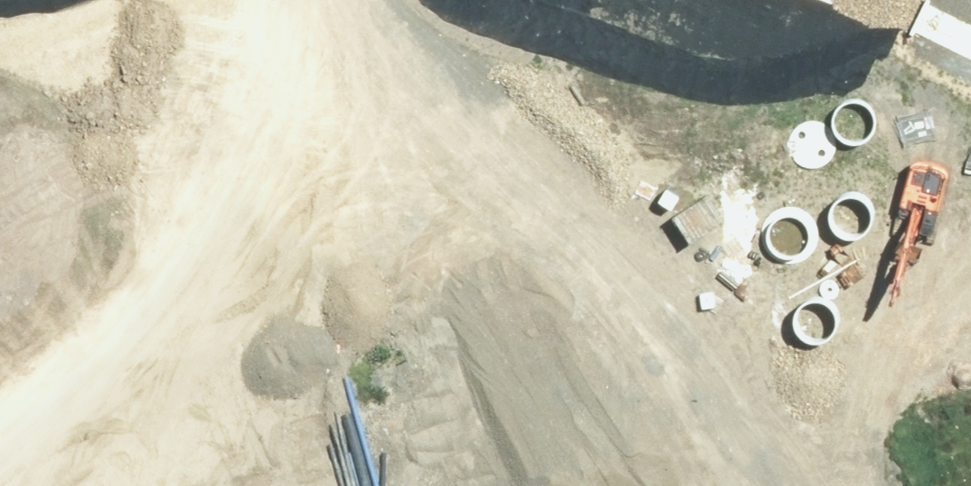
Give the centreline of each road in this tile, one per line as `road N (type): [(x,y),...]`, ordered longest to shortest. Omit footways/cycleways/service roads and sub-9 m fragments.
road 1 (unknown): [(582,202),(629,244),(643,304),(636,335),(596,382),(530,398),(469,370),(449,343),(438,282),(447,252),(490,207),(551,194)]
road 2 (unknown): [(629,244),(946,0)]
road 3 (unknown): [(352,0),(490,207)]
road 4 (unknown): [(282,485),(469,370)]
road 5 (unknown): [(604,376),(676,485)]

